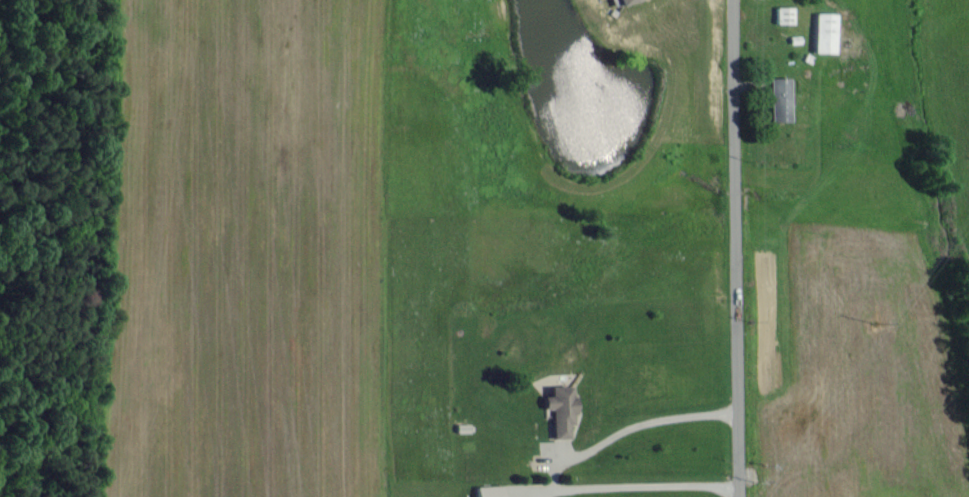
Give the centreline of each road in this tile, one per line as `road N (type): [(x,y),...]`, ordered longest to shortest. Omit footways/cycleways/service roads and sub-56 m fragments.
road 1 (tertiary): [(736,496),(729,0)]

